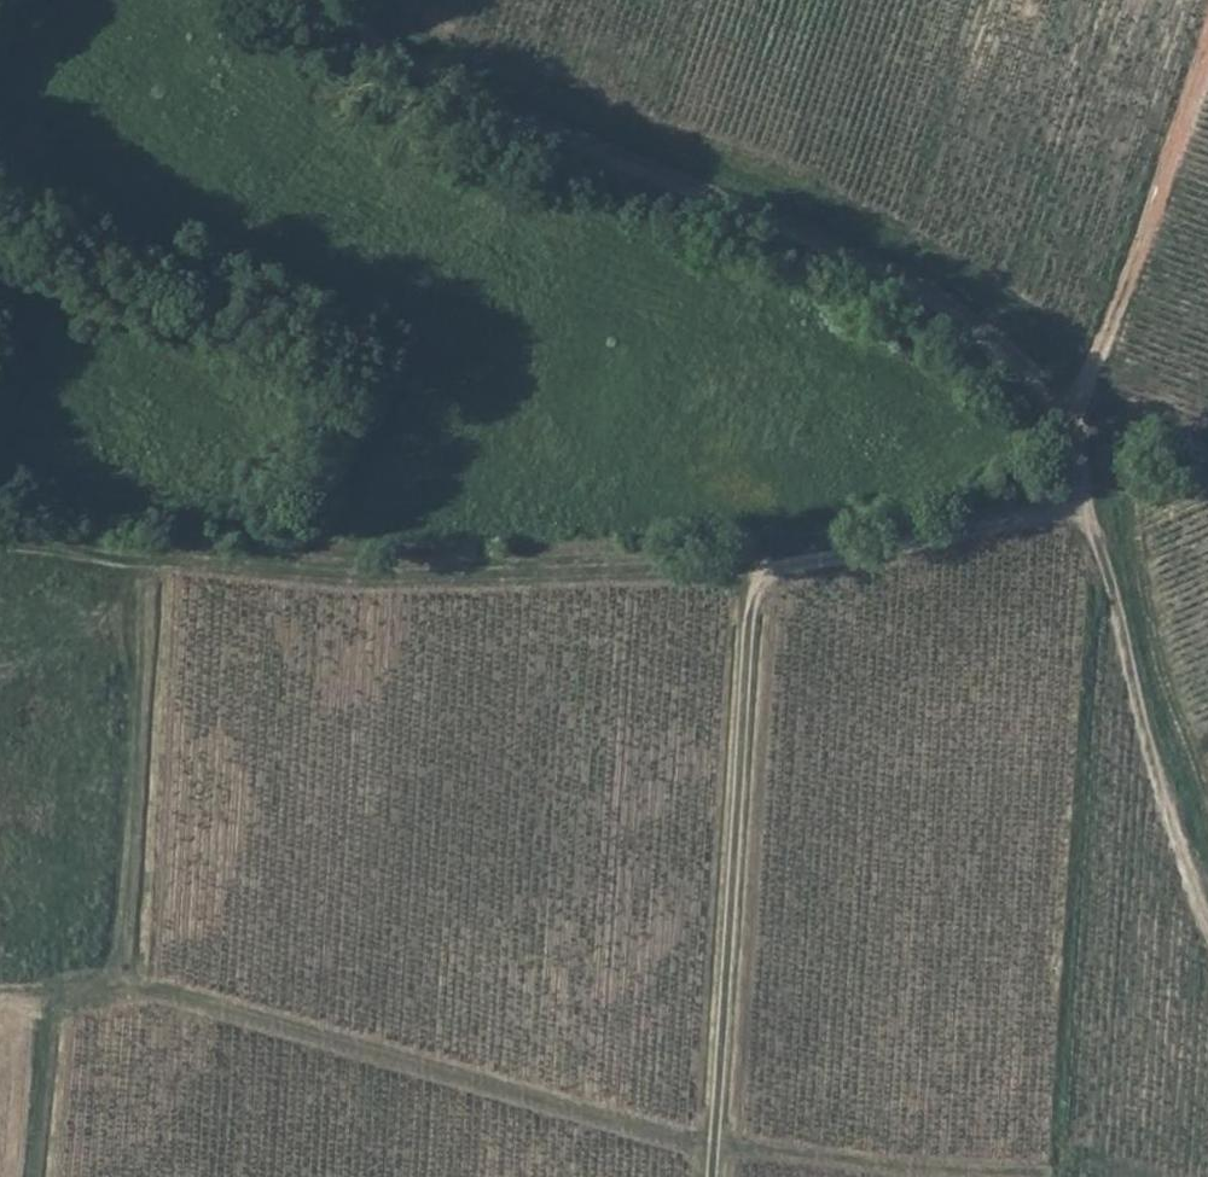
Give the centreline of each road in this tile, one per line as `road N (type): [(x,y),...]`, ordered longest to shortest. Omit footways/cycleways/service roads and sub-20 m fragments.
road 1 (track): [(0,1008),(168,994),(310,1042),(735,1148),(1022,1172),(1073,1156),(1147,1176)]
road 2 (track): [(1081,510),(748,570),(366,577),(0,537)]
road 3 (unclassified): [(313,0),(468,98),(866,272),(942,315),(1057,417),(1081,510)]
road 4 (track): [(748,570),(710,1176)]
road 5 (track): [(1081,510),(1188,902),(1207,942)]
road 6 (track): [(1207,31),(1105,335),(1057,417)]
road 7 (track): [(37,1007),(43,1071),(33,1176)]

